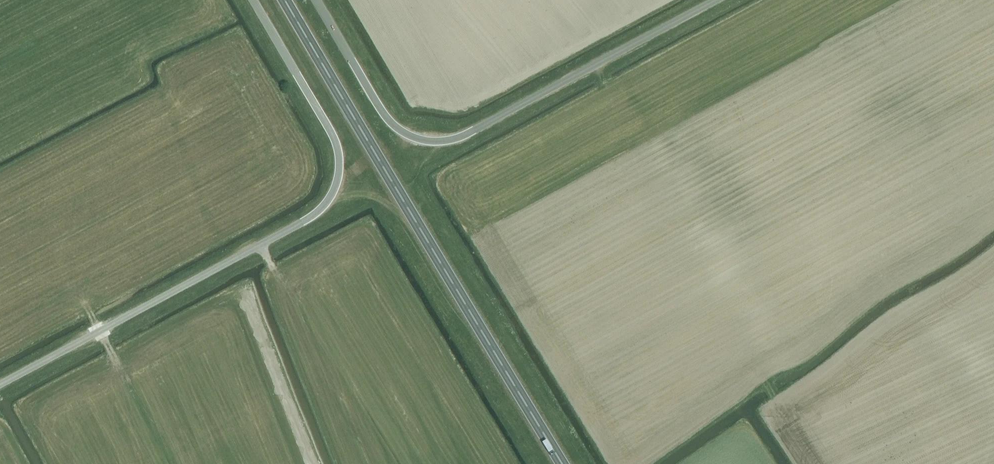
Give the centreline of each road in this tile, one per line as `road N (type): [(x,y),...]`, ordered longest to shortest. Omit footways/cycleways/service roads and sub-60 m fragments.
road 1 (unclassified): [(254,0),(336,144),(332,195),(312,217),(0,386)]
road 2 (trunk): [(562,463),(285,0)]
road 3 (unclassified): [(316,0),(380,110),(397,129),(431,141),(471,132),(716,0)]

